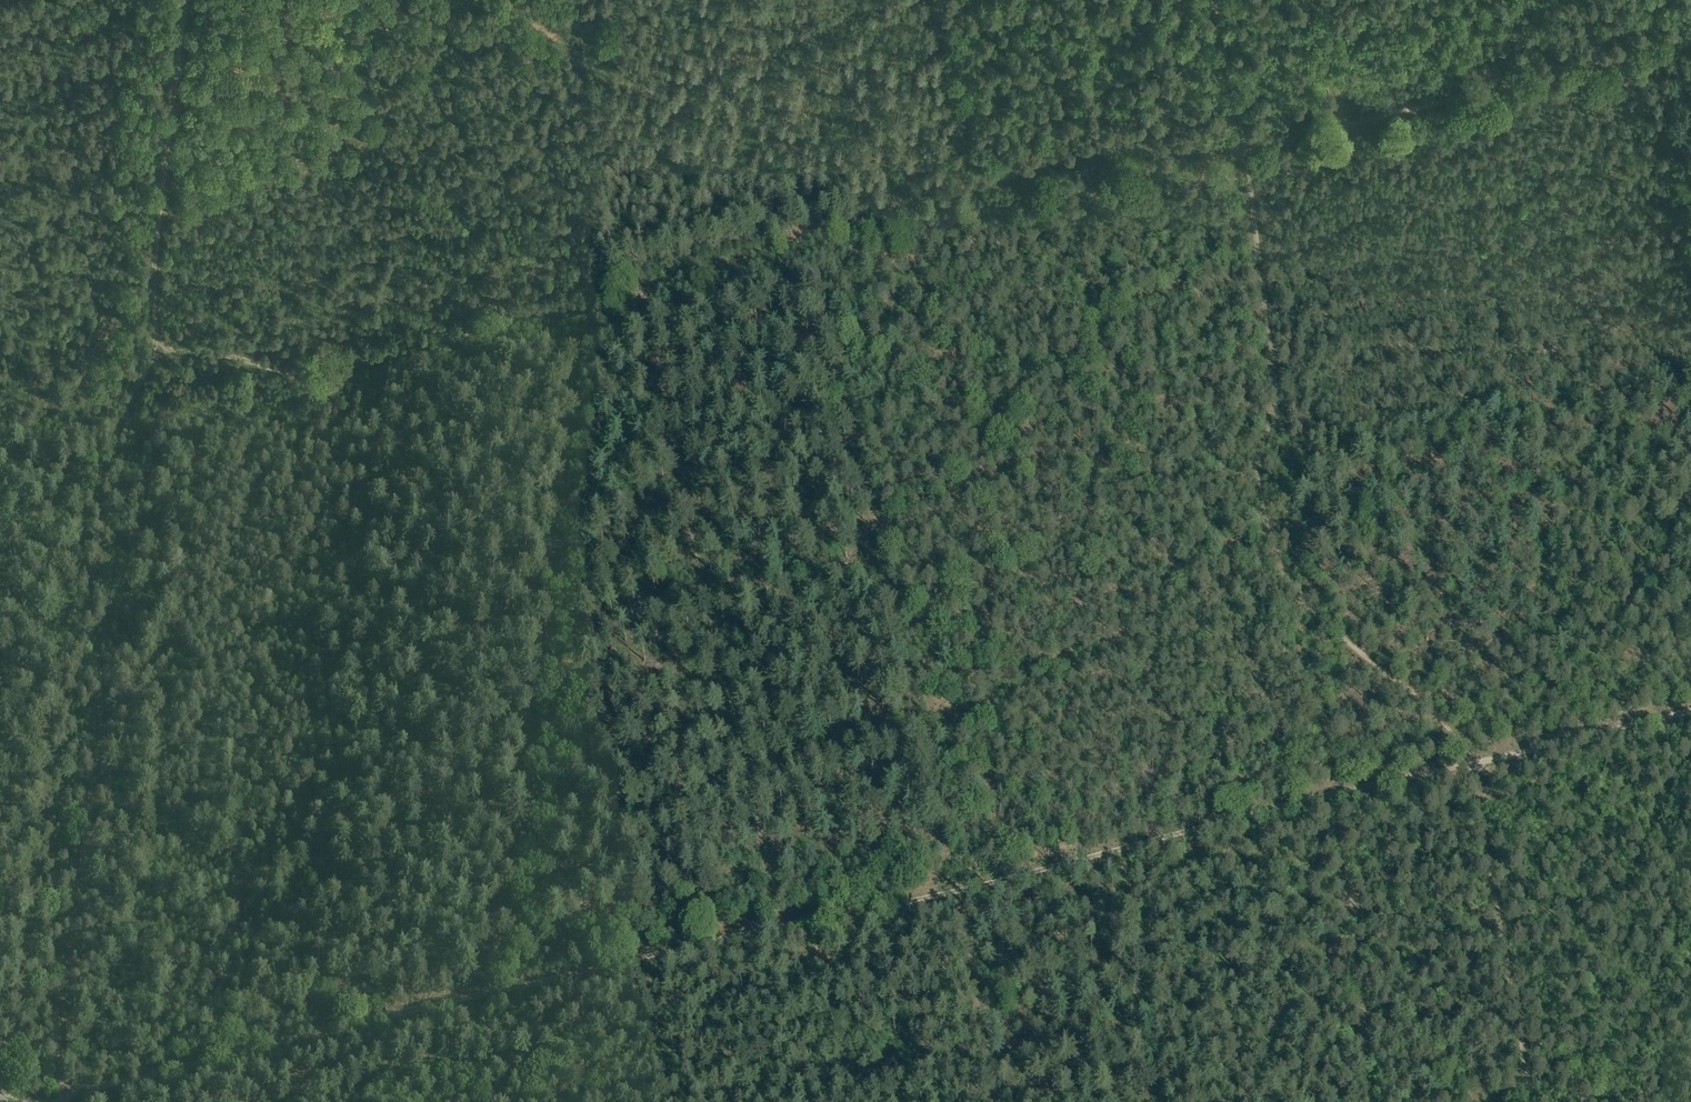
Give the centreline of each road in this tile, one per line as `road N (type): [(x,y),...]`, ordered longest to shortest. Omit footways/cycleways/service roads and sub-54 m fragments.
road 1 (track): [(1212,0),(1246,148),(1277,394),(1257,464),(1276,556),(1304,602),(1420,698),(1469,765),(955,891),(57,1091),(55,1101)]
road 2 (track): [(186,0),(155,271),(156,351),(217,354),(291,373),(631,295),(1083,153),(1246,148),(1690,42)]
road 3 (track): [(57,1091),(98,739),(89,528),(156,351)]
road 4 (track): [(779,927),(668,425),(631,295)]
road 5 (track): [(1690,711),(1469,765),(1531,1101)]
road 6 (track): [(955,891),(998,1101)]
road 7 (track): [(672,1101),(648,975),(656,956)]

